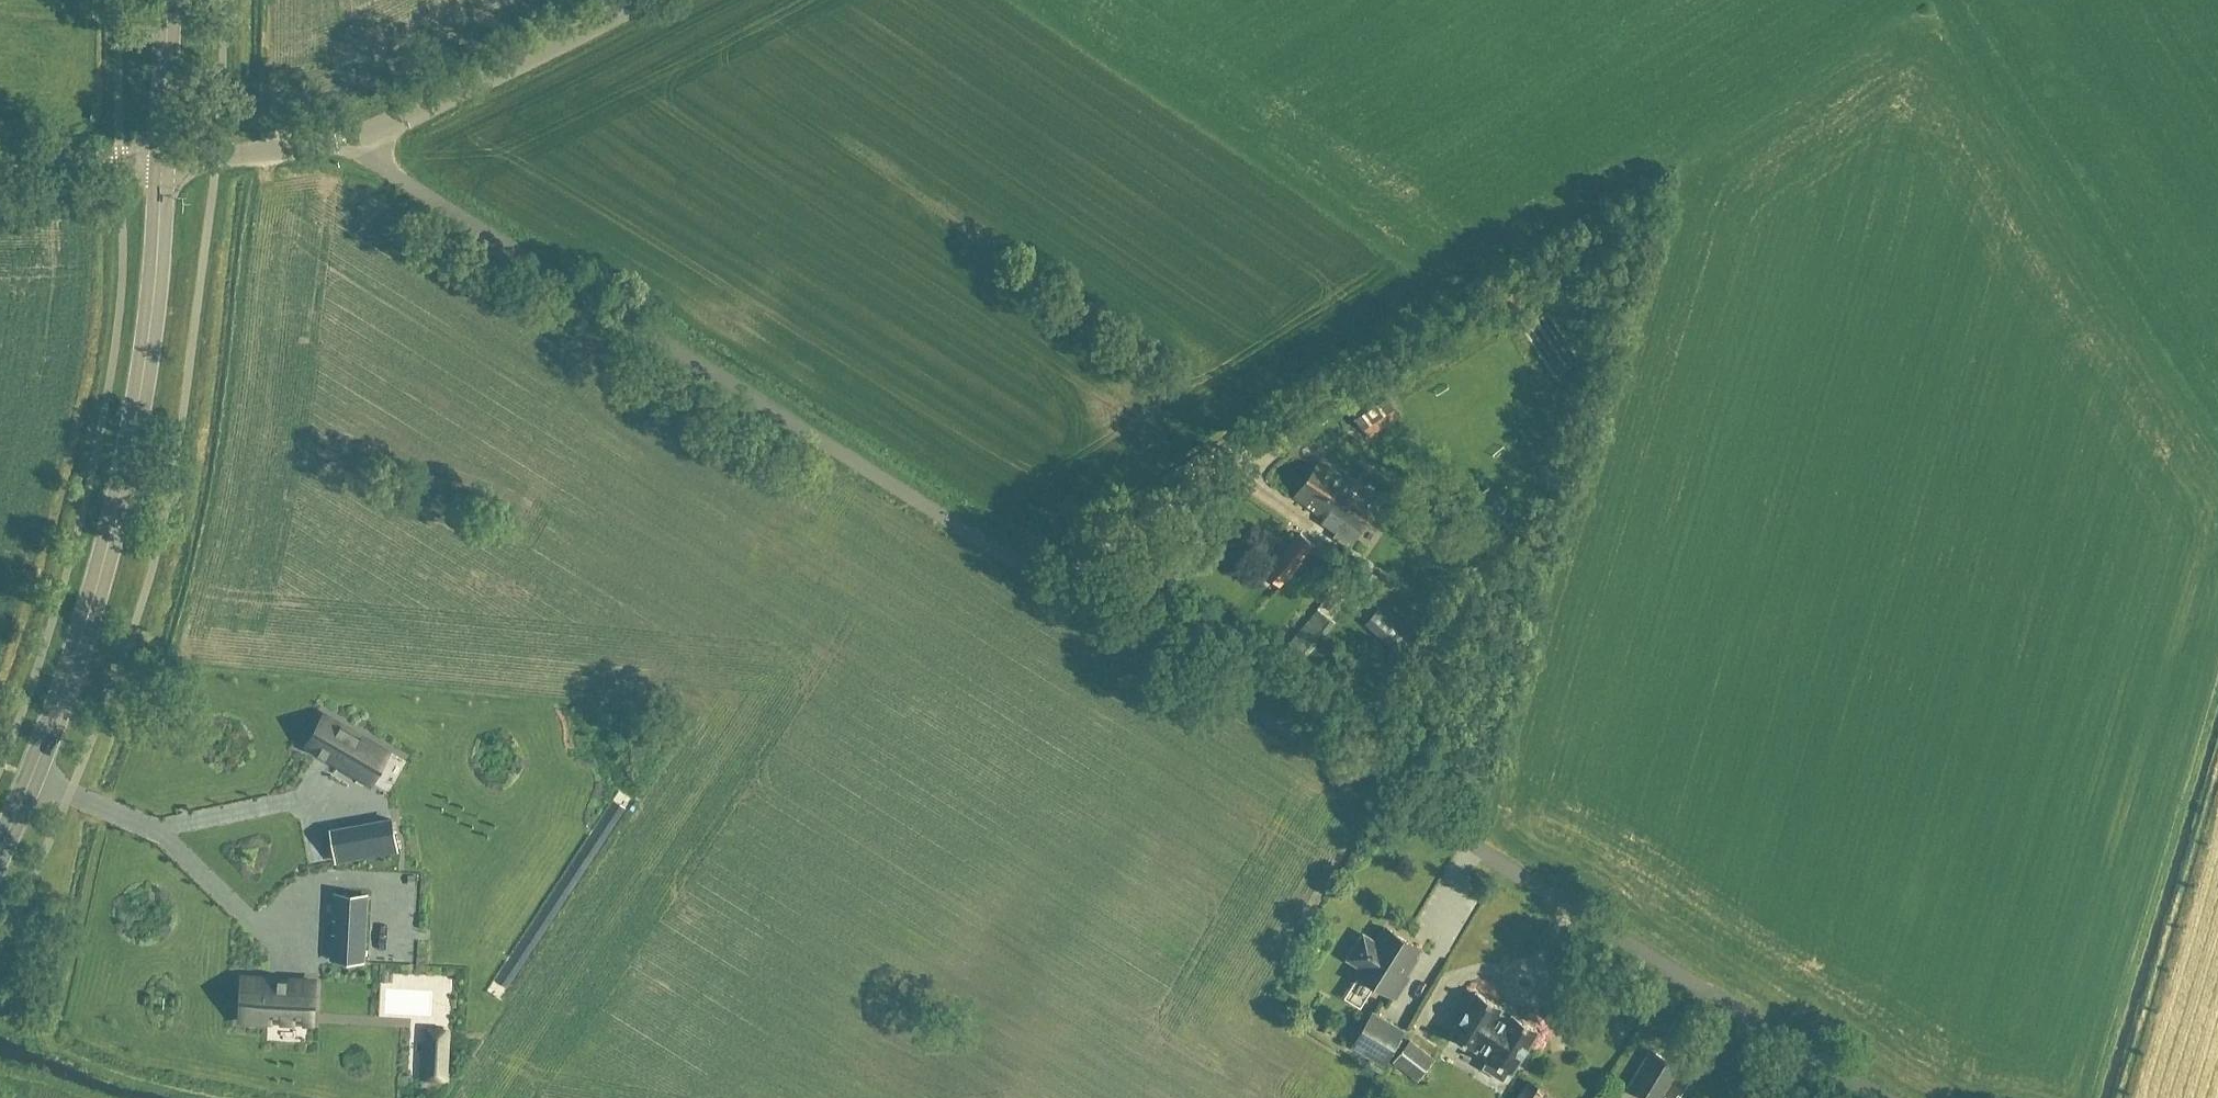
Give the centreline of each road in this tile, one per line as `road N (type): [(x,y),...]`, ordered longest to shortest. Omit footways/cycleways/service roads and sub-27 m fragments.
road 1 (unclassified): [(1897,1097),(1543,888),(390,170),(364,132)]
road 2 (secondary): [(0,854),(62,715),(118,523),(156,303),(165,156)]
road 3 (tertiary): [(364,132),(649,0)]
road 4 (tertiary): [(165,156),(283,149),(364,132)]
road 5 (unclassified): [(0,168),(165,156)]
road 6 (secondary): [(165,156),(171,0)]

